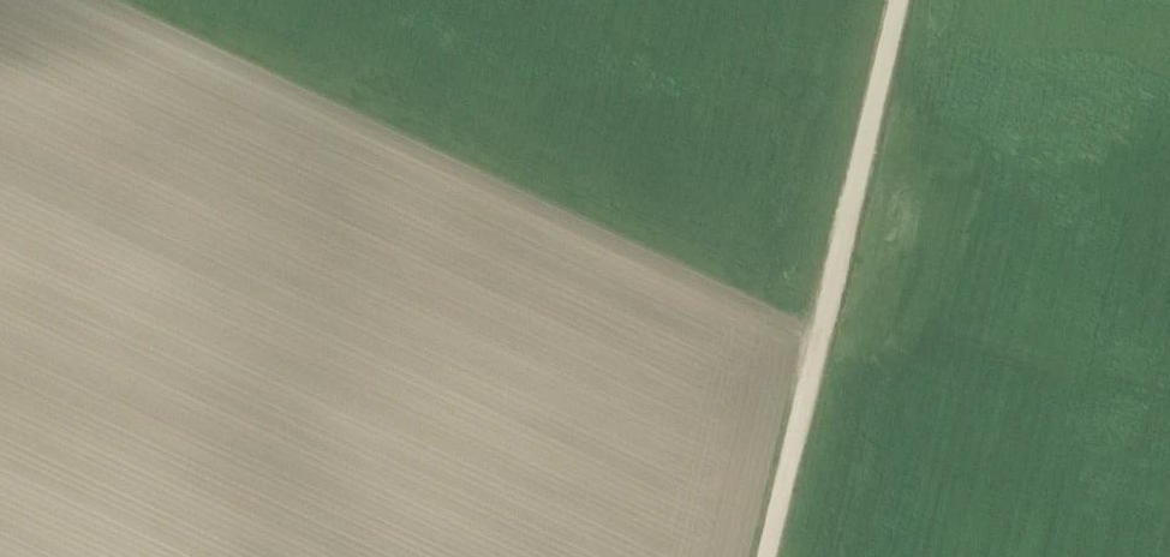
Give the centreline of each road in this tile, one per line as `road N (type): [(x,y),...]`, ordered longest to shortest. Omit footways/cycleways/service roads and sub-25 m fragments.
road 1 (track): [(768,556),(902,0)]

